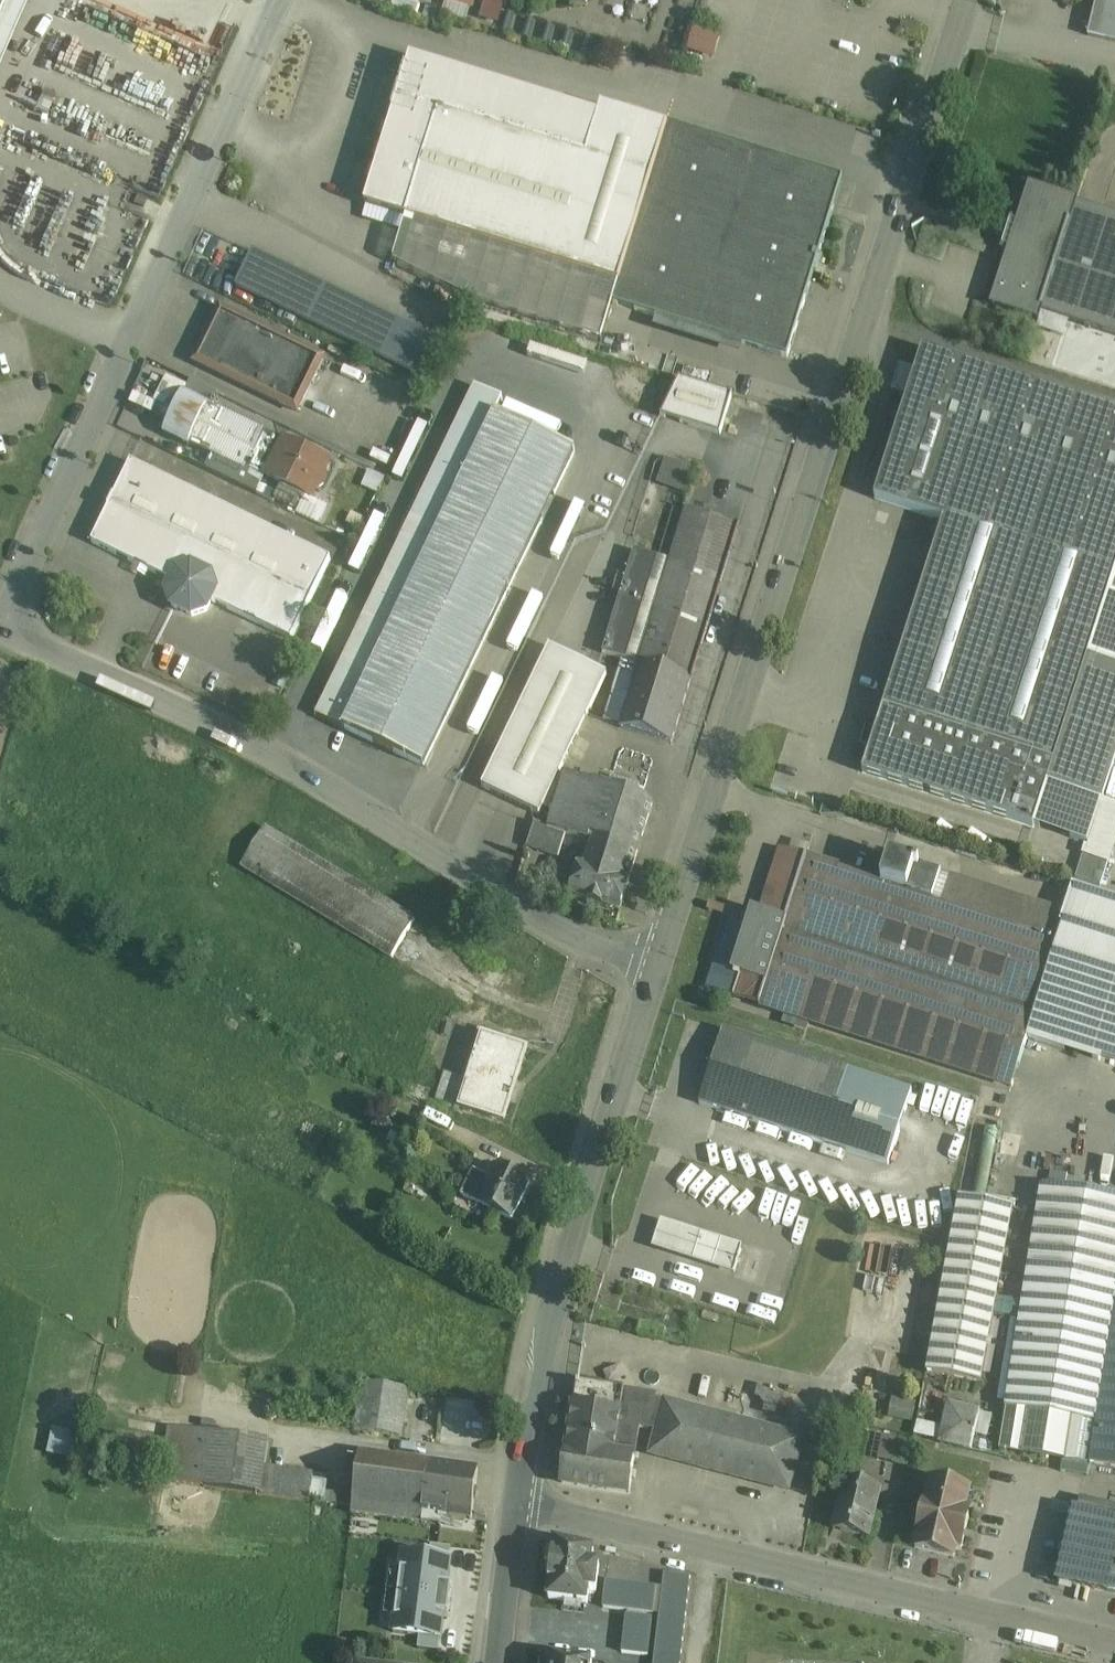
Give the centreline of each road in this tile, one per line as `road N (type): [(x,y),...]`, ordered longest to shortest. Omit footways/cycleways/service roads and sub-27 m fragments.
road 1 (residential): [(654,972),(962,0)]
road 2 (unclassified): [(0,632),(246,743),(654,972)]
road 3 (unclassified): [(283,0),(0,626)]
road 4 (residential): [(1114,1641),(515,1494)]
road 5 (residential): [(515,1494),(541,1346),(654,972)]
road 6 (residential): [(494,1662),(515,1494)]

